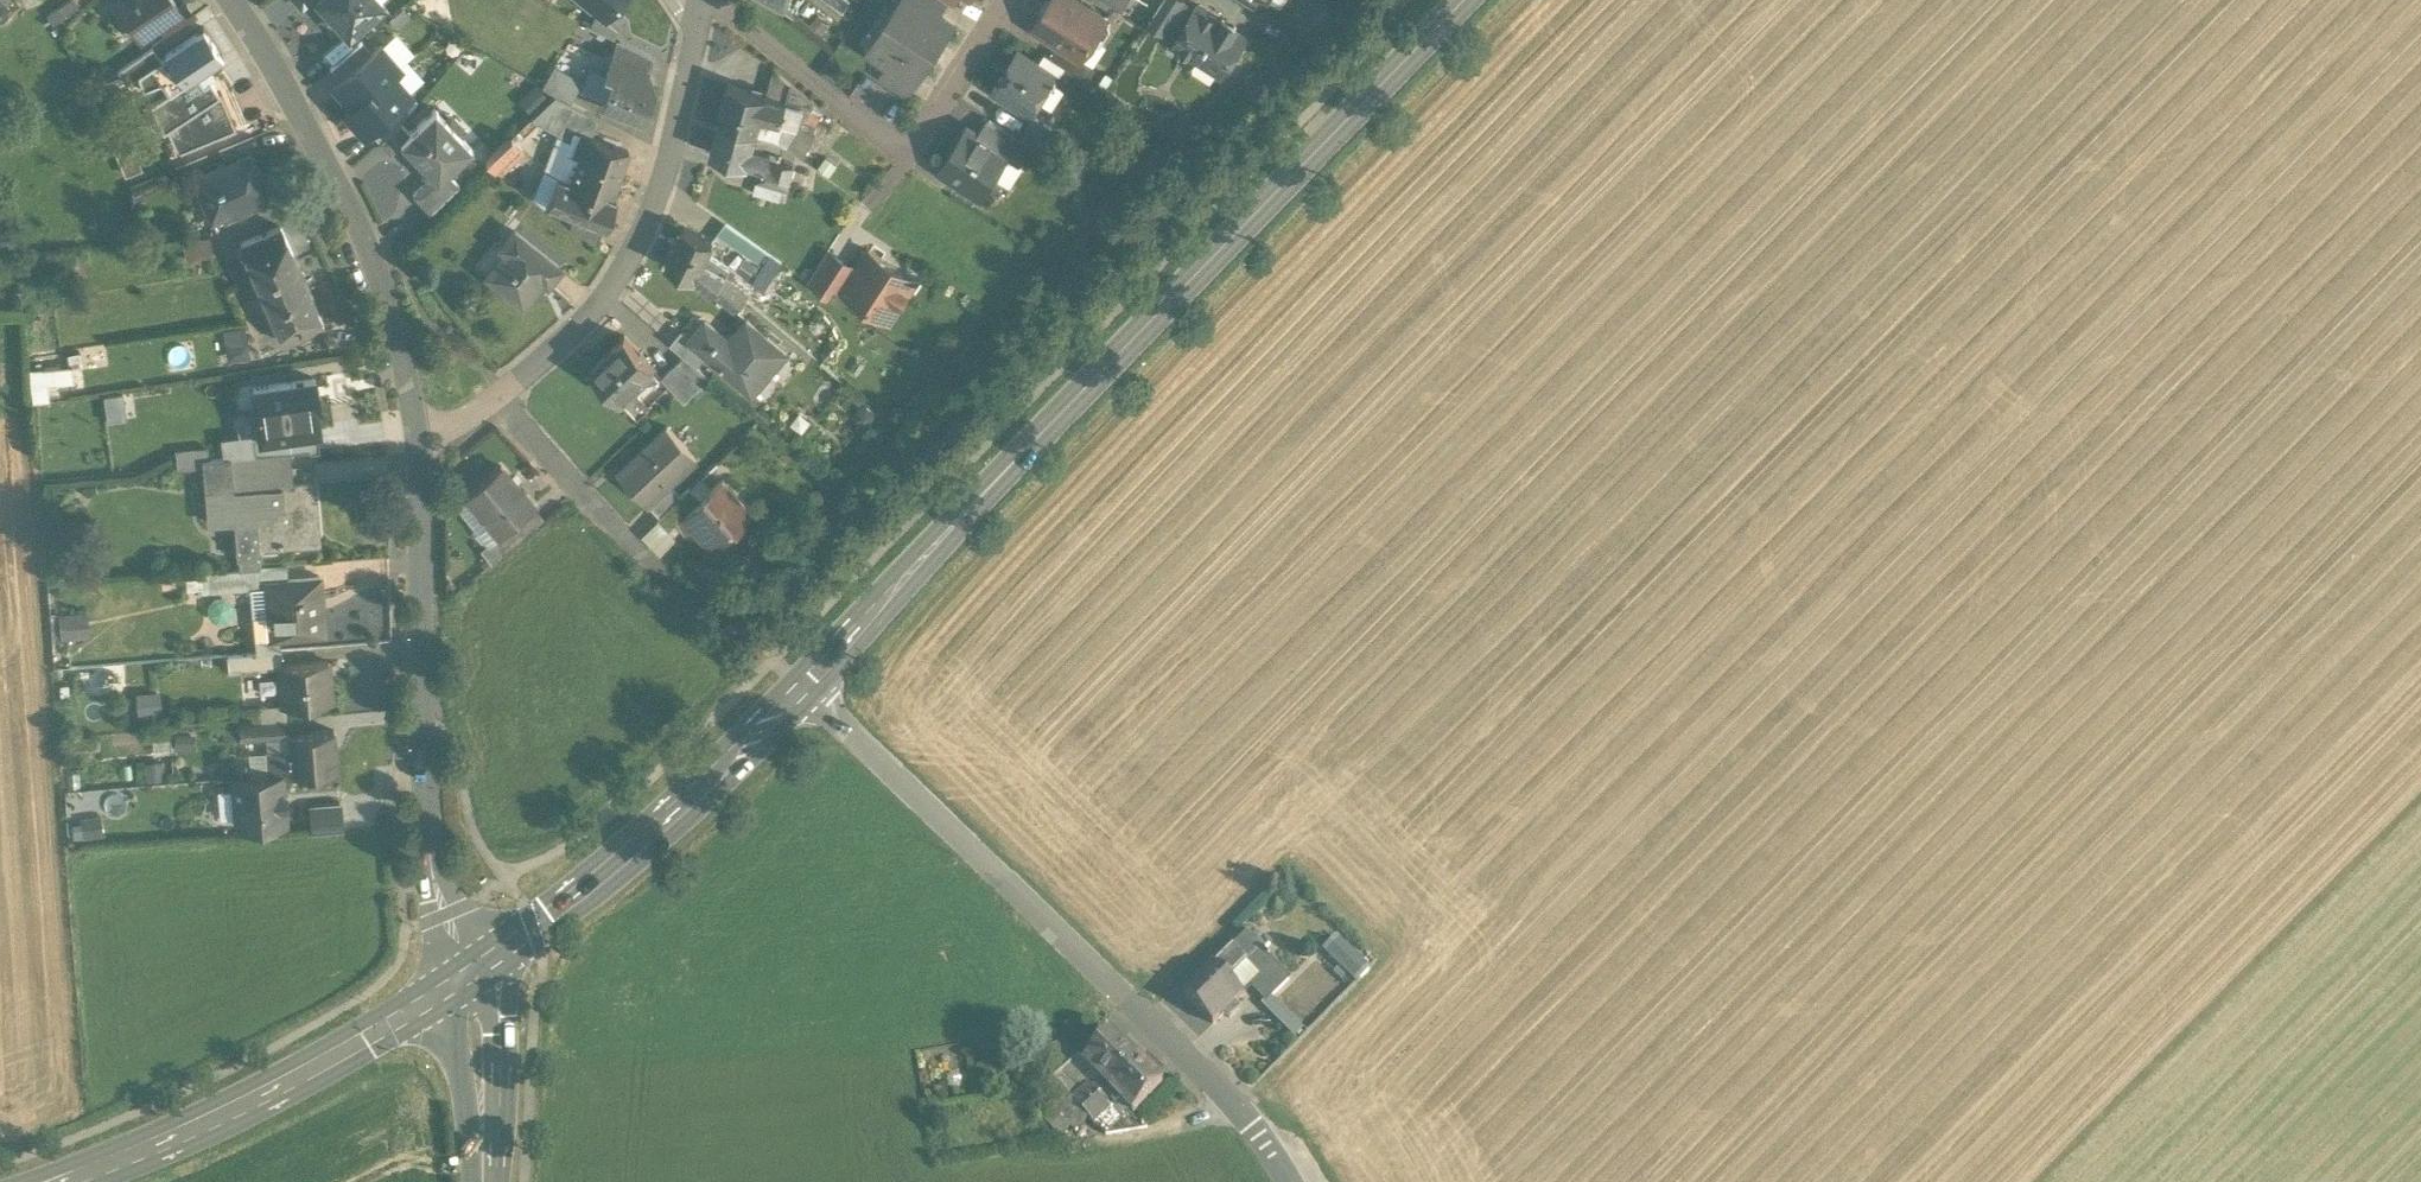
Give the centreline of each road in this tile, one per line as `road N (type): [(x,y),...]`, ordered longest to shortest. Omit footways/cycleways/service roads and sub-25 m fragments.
road 1 (secondary): [(804,687),(1035,436),(1461,0)]
road 2 (tertiary): [(804,687),(1246,1115),(1290,1181)]
road 3 (residential): [(414,441),(491,402),(611,286),(658,188),(699,17)]
road 4 (residential): [(414,441),(395,325),(367,243),(233,0)]
road 5 (tertiary): [(47,1181),(225,1111),(451,989)]
road 6 (residential): [(703,0),(908,151),(1004,0)]
road 7 (secondary): [(492,961),(671,818),(804,687)]
road 8 (residential): [(427,842),(414,441)]
road 9 (secondary): [(482,1163),(499,1130),(492,961)]
road 10 (secondary): [(451,989),(467,1134),(482,1163)]
road 11 (residential): [(427,842),(425,893),(451,989)]
road 12 (residential): [(492,961),(427,842)]

